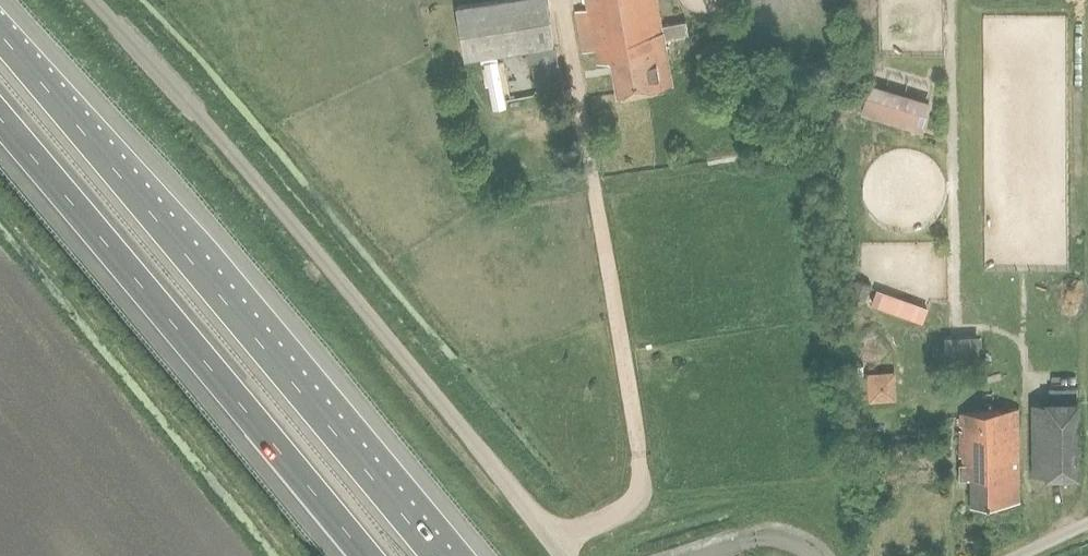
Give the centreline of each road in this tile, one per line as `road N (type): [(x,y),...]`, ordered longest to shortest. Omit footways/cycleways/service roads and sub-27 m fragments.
road 1 (unclassified): [(560,555),(477,446),(94,0)]
road 2 (motorway): [(429,555),(0,36)]
road 3 (motorway): [(0,131),(361,555)]

